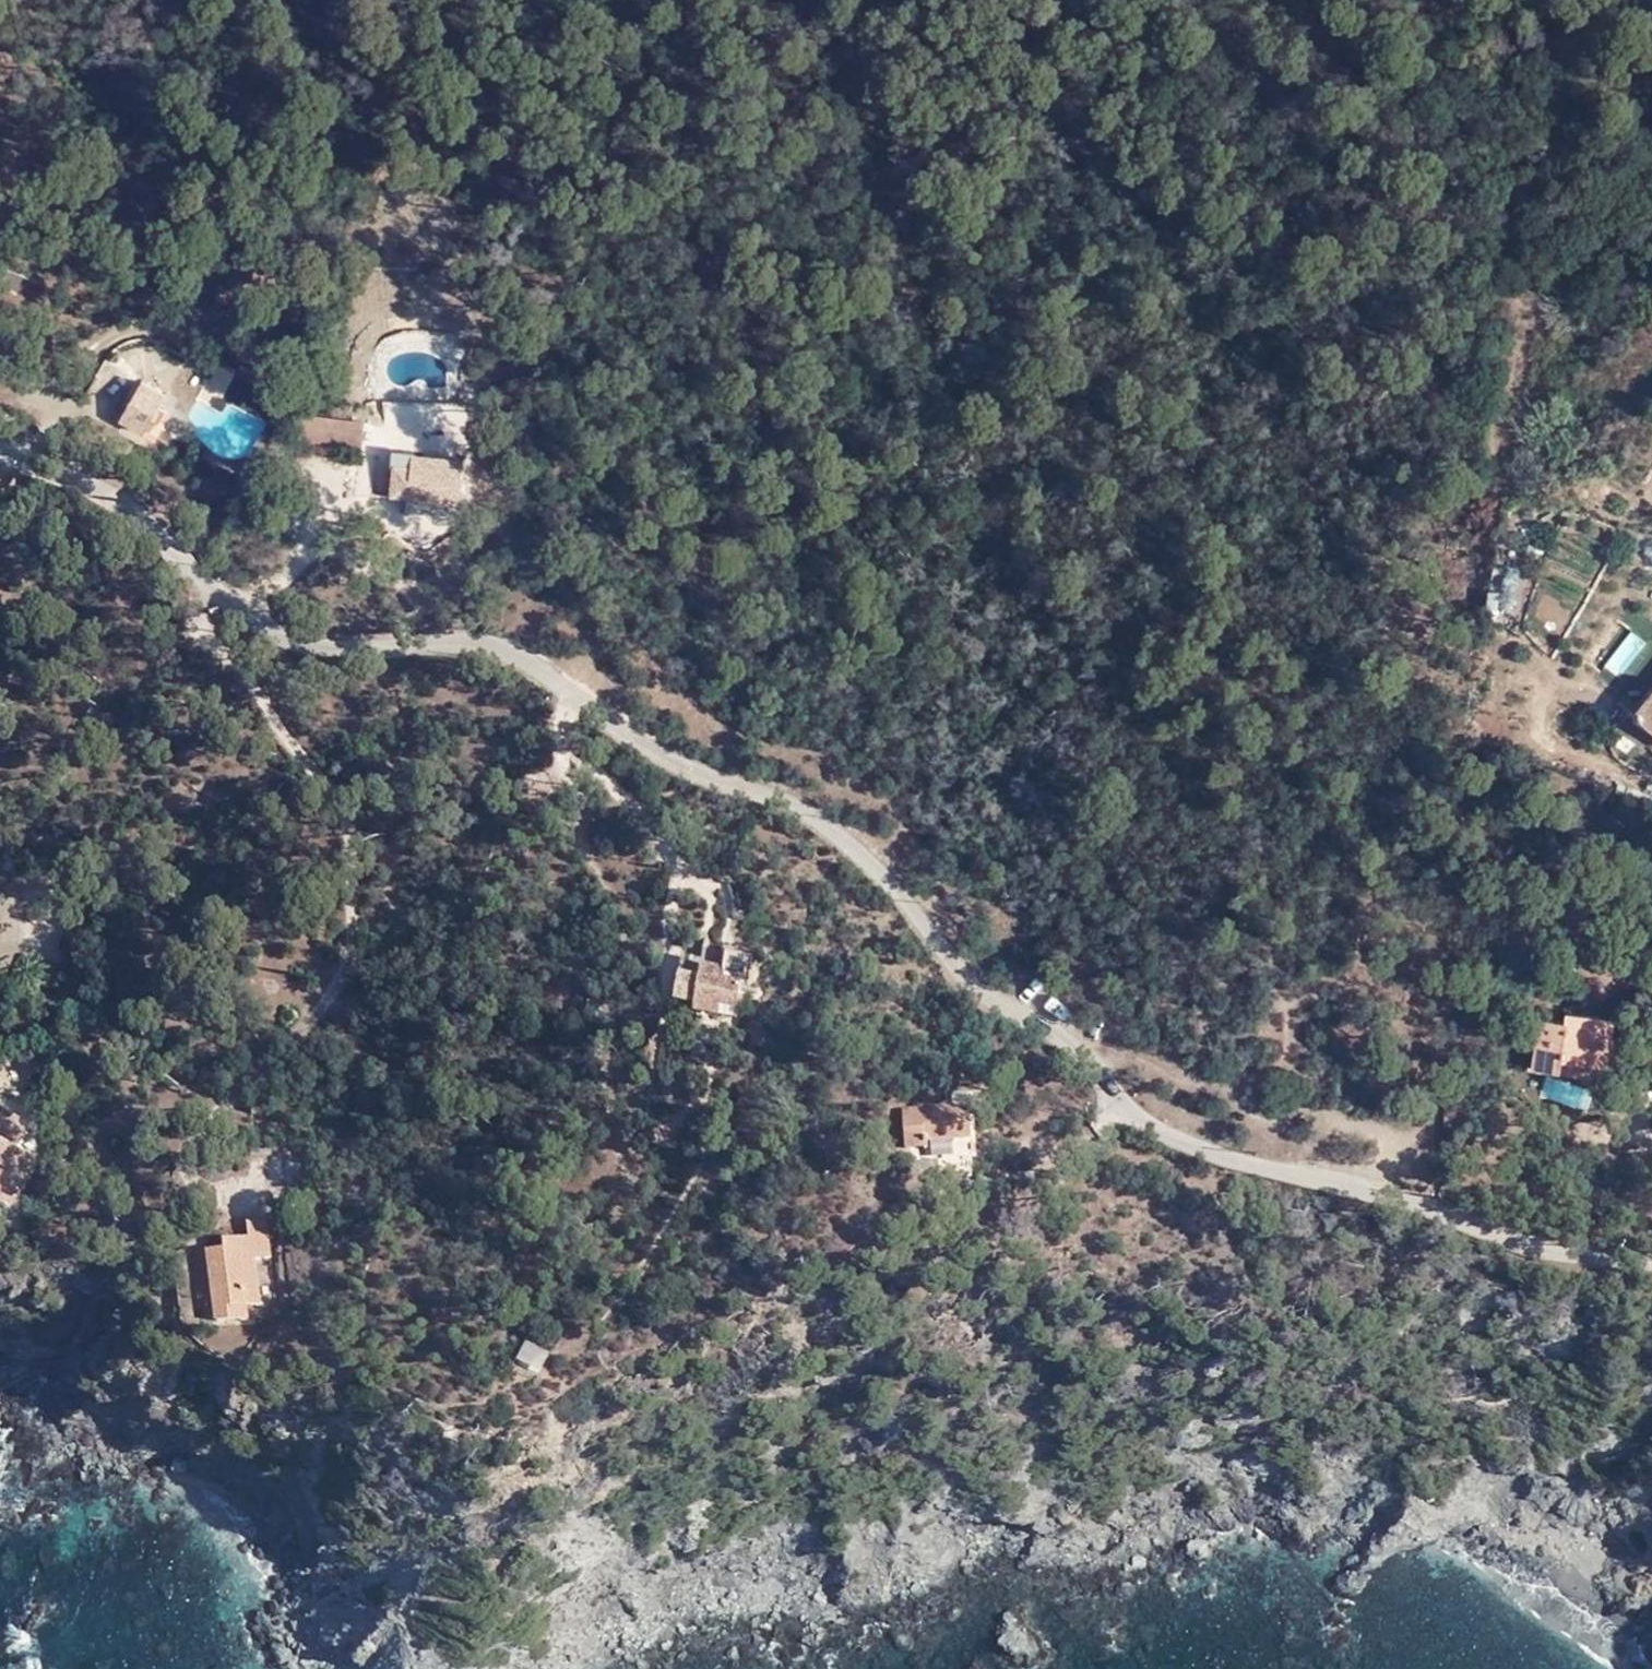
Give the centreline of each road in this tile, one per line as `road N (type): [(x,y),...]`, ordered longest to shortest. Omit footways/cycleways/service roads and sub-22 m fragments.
road 1 (residential): [(1651,1265),(1548,1252),(1456,1212),(1210,1154),(1124,1111),(1009,1012),(816,813),(688,770),(525,656),(469,643),(322,646),(244,601),(132,503),(0,451)]

